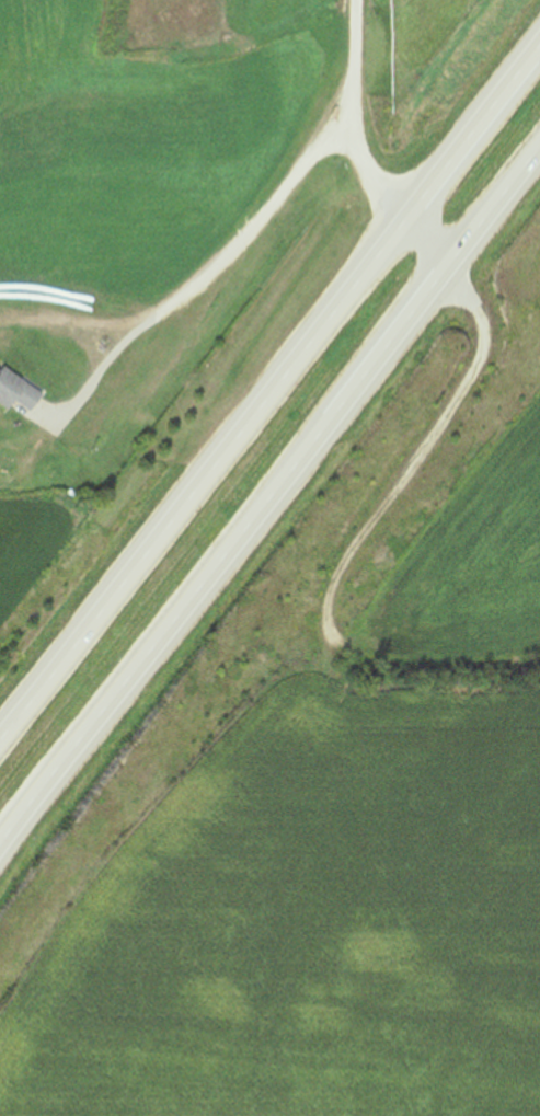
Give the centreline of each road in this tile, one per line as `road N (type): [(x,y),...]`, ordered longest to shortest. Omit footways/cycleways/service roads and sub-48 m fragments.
road 1 (trunk): [(539,43),(0,751)]
road 2 (trunk): [(0,855),(539,152)]
road 3 (track): [(342,646),(332,641),(326,606),(345,562),(479,378),(490,338),(481,312),(447,272)]

